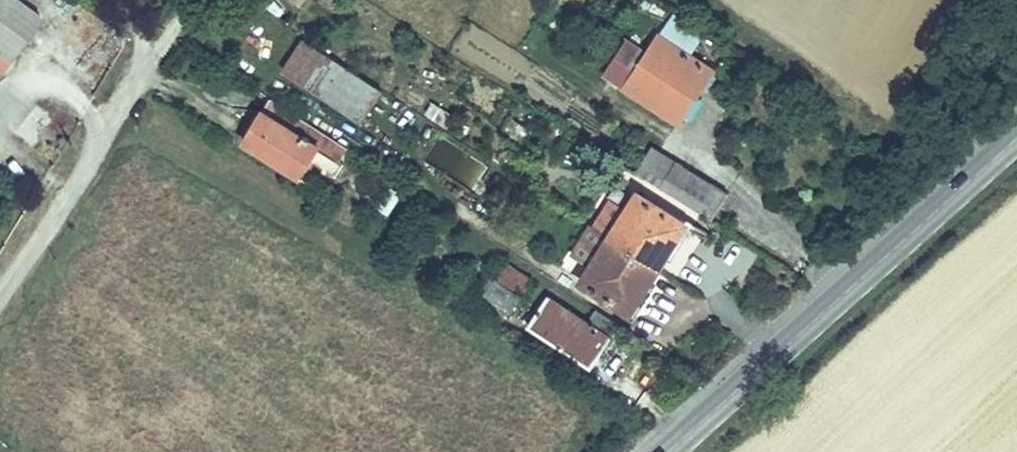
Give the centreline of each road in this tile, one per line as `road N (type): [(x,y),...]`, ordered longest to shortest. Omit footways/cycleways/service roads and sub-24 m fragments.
road 1 (secondary): [(669,451),(1016,138)]

